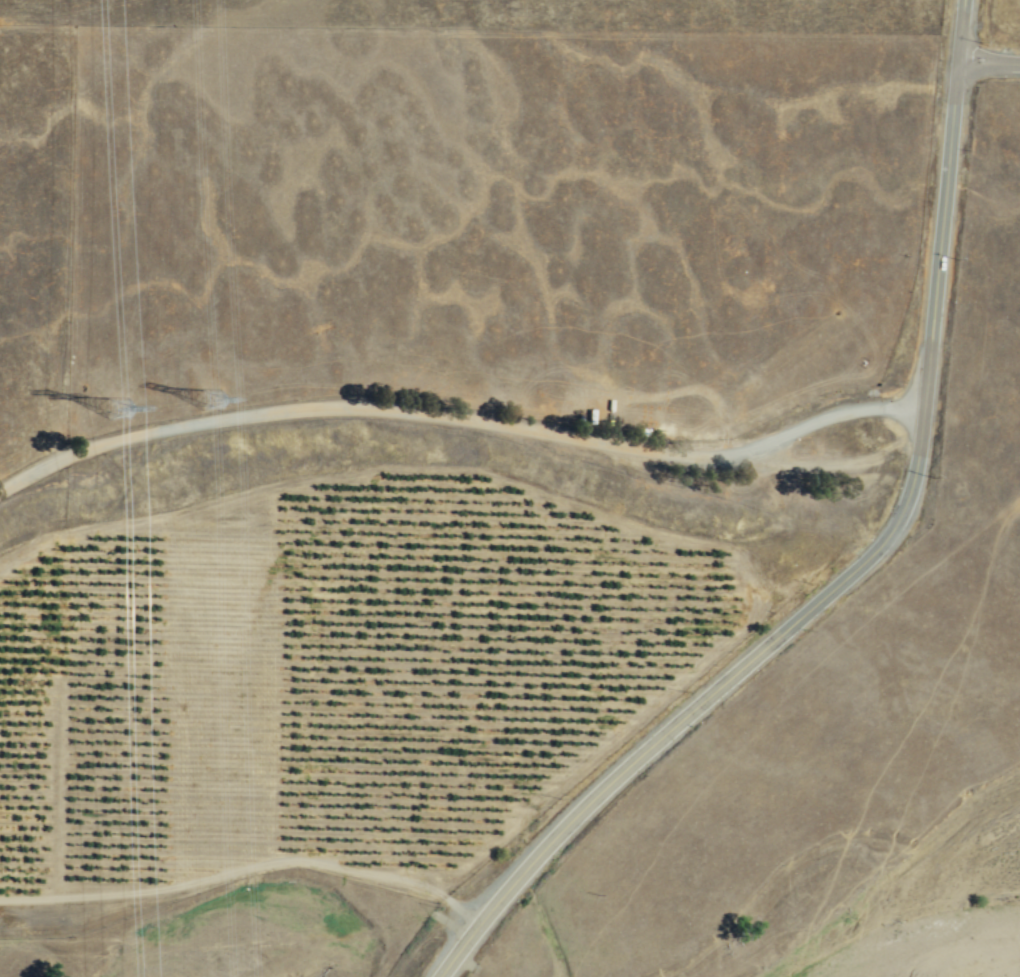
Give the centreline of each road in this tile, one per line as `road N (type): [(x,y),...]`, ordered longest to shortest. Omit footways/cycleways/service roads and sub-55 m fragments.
road 1 (tertiary): [(441,976),(572,818),(903,523),(922,434),(956,66)]
road 2 (residential): [(876,408),(807,424),(736,460),(408,411),(328,408),(133,439),(78,453),(0,491)]
road 3 (track): [(479,924),(433,891),(304,860),(168,889),(0,899)]

